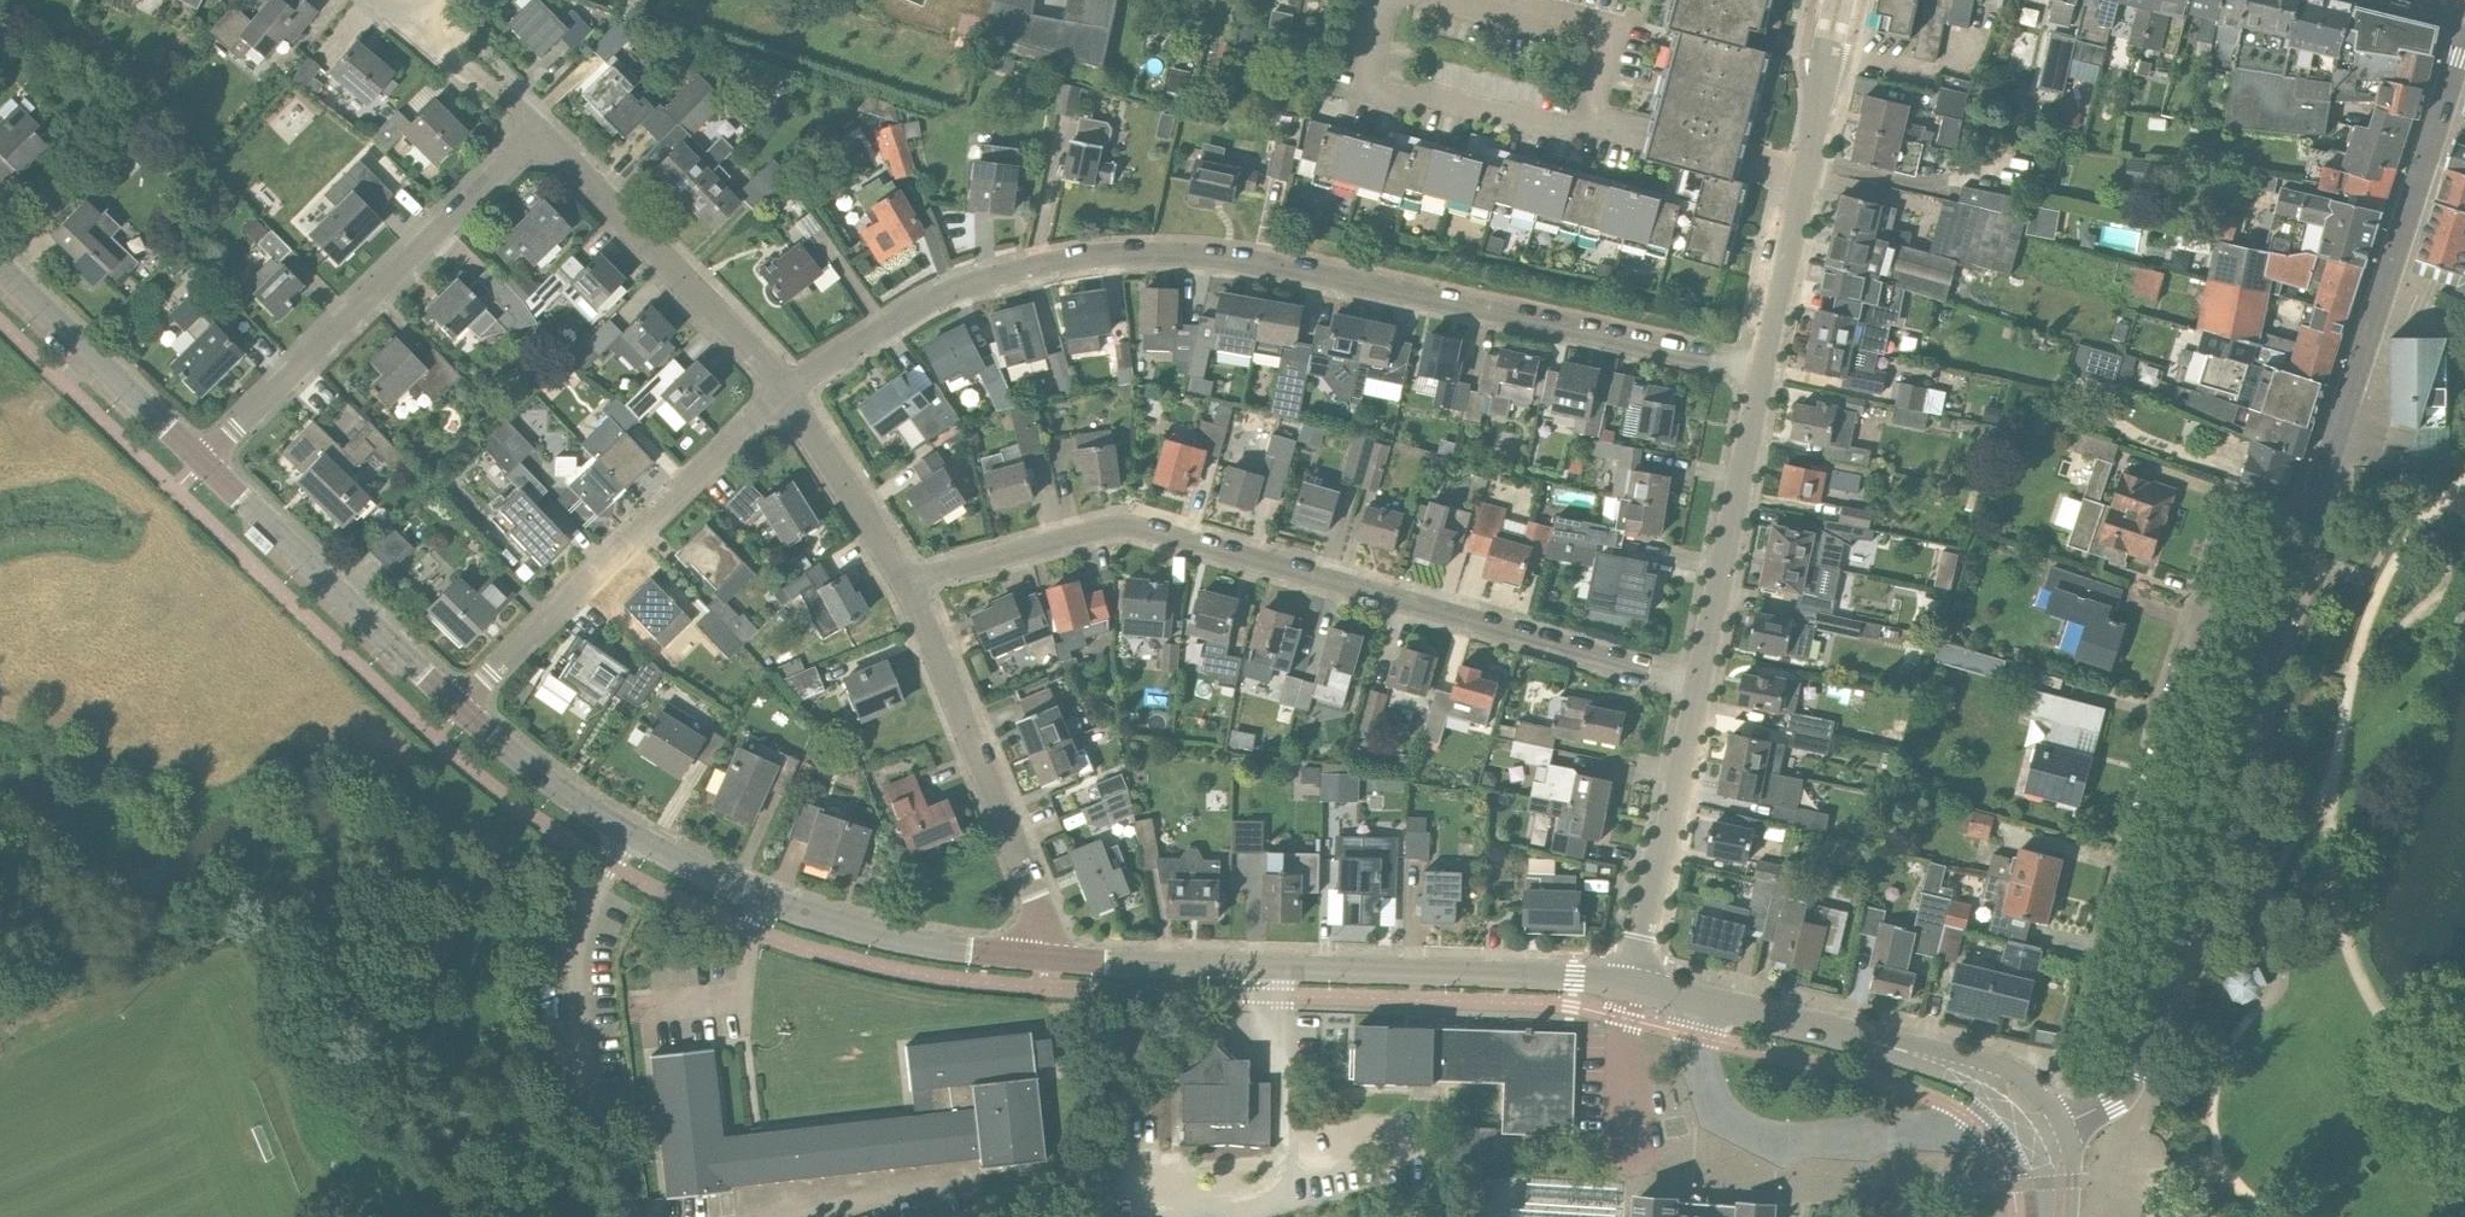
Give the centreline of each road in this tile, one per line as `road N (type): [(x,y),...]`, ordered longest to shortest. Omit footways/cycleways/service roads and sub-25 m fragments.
road 1 (residential): [(2157,1009),(2464,31)]
road 2 (residential): [(794,392),(944,301),(1017,272),(1106,256),(1200,255),(1564,318),(1767,367)]
road 3 (residential): [(1702,688),(1143,526),(907,582)]
road 4 (tertiary): [(1630,984),(1045,959)]
road 5 (residential): [(206,463),(540,130)]
road 6 (residential): [(462,705),(715,453),(794,392)]
road 7 (tertiary): [(1045,959),(922,943),(803,911),(628,831)]
road 8 (residential): [(1045,959),(1040,892),(907,582)]
road 9 (unclassified): [(621,1216),(591,1127),(574,966),(579,932),(628,831)]
road 10 (residential): [(794,392),(540,130)]
road 11 (tertiary): [(462,705),(206,463)]
road 12 (tertiary): [(1966,1067),(1630,984)]
road 13 (residential): [(1767,367),(1835,43)]
road 14 (residential): [(1702,688),(1767,367)]
road 15 (residential): [(1630,984),(1702,688)]
road 16 (tertiary): [(206,463),(0,265)]
road 17 (residential): [(907,582),(794,392)]
road 18 (tertiary): [(628,831),(462,705)]
road 19 (residential): [(2062,1123),(2132,1086),(2157,1009)]

